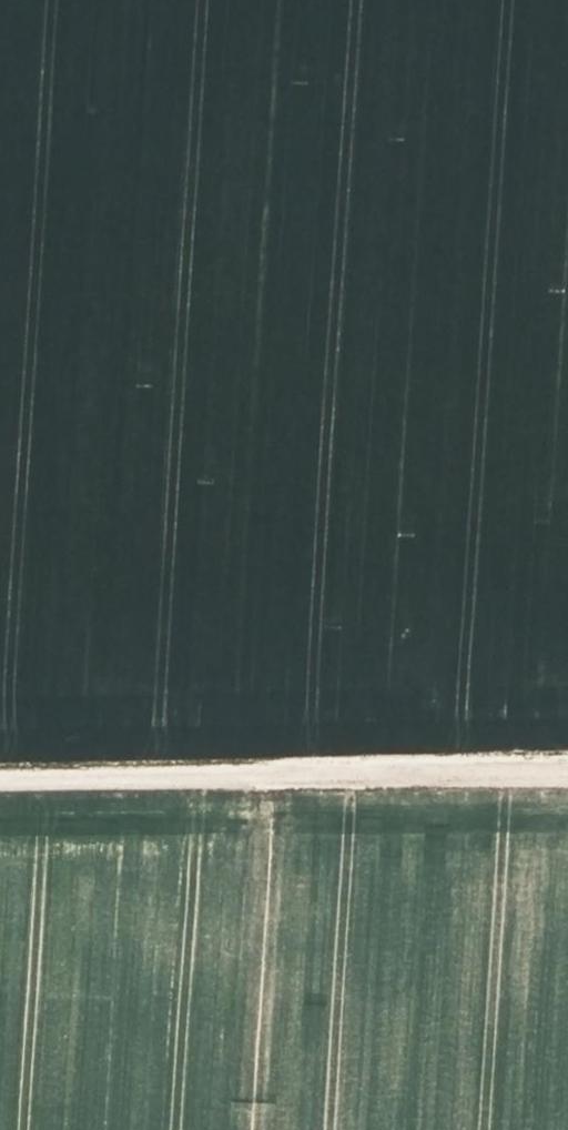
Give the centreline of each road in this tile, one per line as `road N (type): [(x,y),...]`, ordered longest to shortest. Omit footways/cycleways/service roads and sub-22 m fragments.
road 1 (track): [(0,772),(567,766)]

